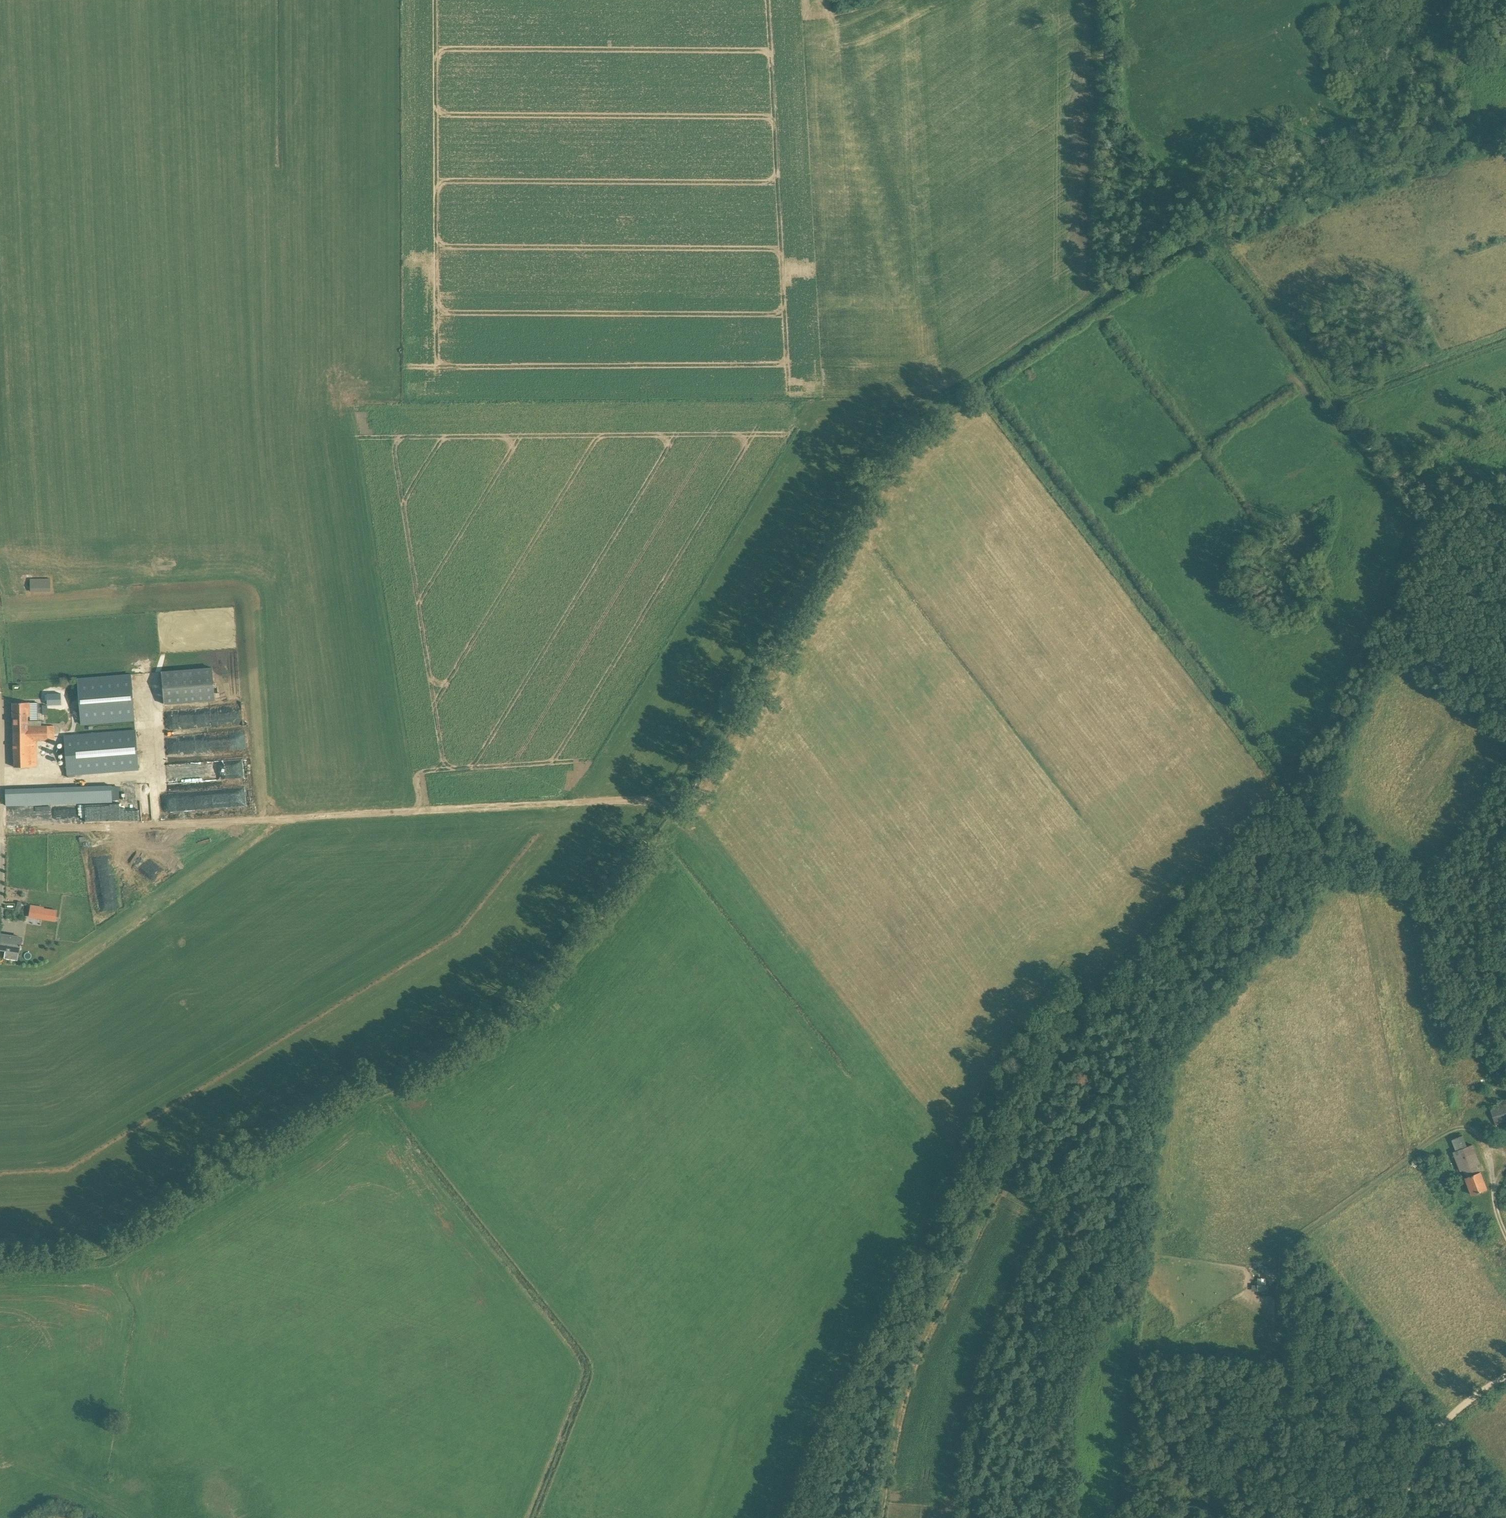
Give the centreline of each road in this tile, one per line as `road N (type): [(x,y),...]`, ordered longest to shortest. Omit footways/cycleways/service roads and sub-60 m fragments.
road 1 (track): [(887,1517),(924,1349),(1001,1194),(1068,1017),(1216,853),(1324,757),(1371,655)]
road 2 (track): [(0,832),(642,800),(667,814)]
road 3 (track): [(1282,1260),(1298,1237),(1460,1129),(1471,1128),(1490,1147),(1505,1234)]
road 4 (track): [(1396,1517),(1436,1438),(1505,1381)]

